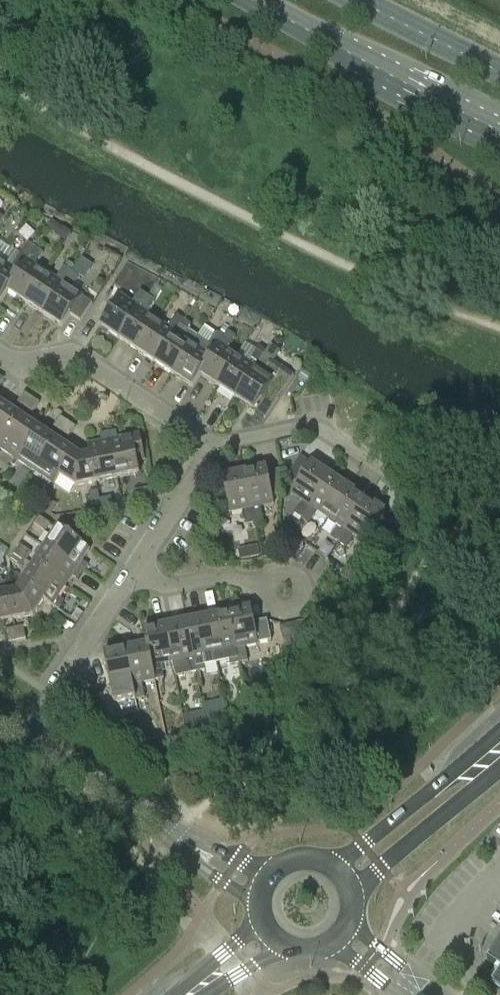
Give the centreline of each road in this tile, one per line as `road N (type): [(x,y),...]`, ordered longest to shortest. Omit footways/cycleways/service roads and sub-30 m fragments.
road 1 (secondary): [(254,0),(499,129)]
road 2 (residential): [(217,443),(74,355),(25,366),(0,353)]
road 3 (tertiary): [(499,732),(333,868)]
road 4 (tertiary): [(350,898),(499,764)]
road 5 (residential): [(26,737),(136,572)]
road 6 (residential): [(394,481),(346,443),(311,428),(217,443)]
road 7 (residential): [(175,835),(26,737)]
road 8 (secondary): [(499,70),(360,0)]
road 9 (residential): [(136,572),(217,443)]
road 10 (residential): [(136,572),(168,585),(227,574),(267,585)]

